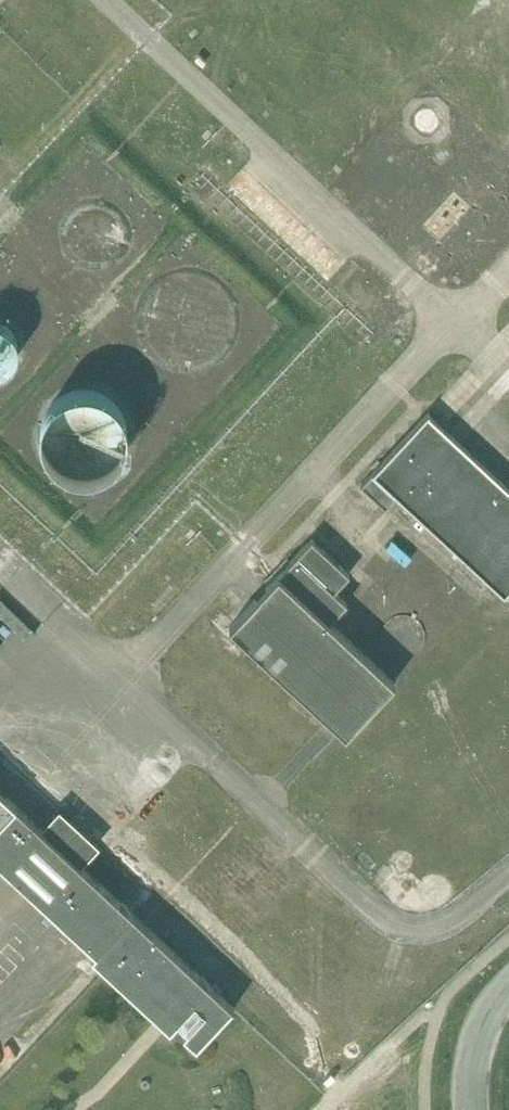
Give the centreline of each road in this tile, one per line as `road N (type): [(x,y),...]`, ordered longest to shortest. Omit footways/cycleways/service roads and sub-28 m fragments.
road 1 (unclassified): [(474,1109),(472,1043),(508,980)]

